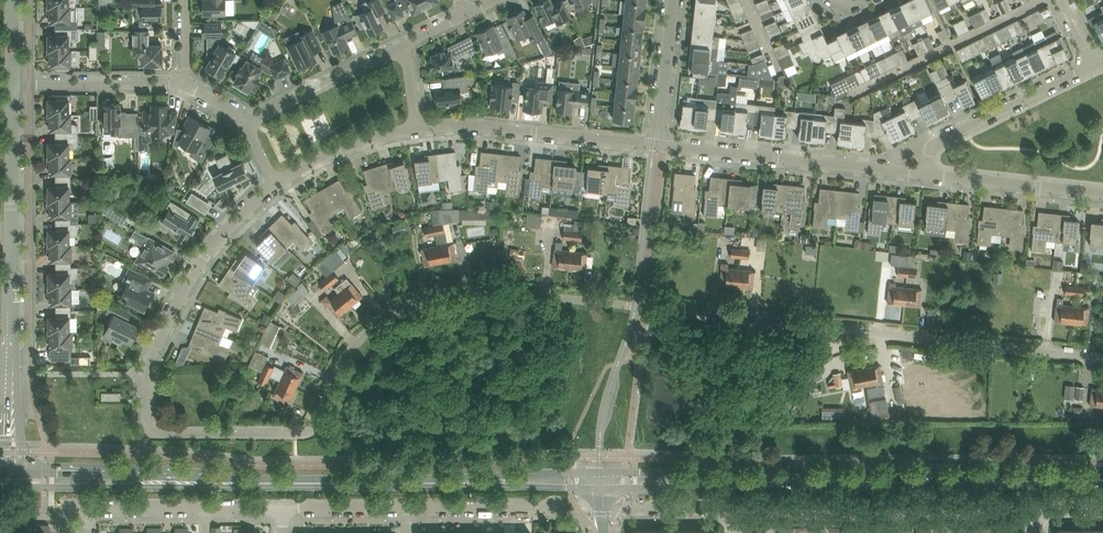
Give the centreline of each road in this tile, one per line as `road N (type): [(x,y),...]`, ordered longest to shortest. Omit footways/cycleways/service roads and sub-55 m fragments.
road 1 (residential): [(1102,357),(460,283),(419,290),(360,337),(308,432),(156,432),(148,426),(152,357),(206,257),(242,210),(275,186)]
road 2 (secondary): [(726,483),(1102,483)]
road 3 (residential): [(659,145),(929,176)]
road 4 (residential): [(283,508),(553,506)]
road 5 (residential): [(417,128),(659,145)]
road 6 (secondary): [(23,486),(258,482)]
road 7 (secondary): [(258,482),(157,472),(24,473)]
road 8 (residential): [(87,532),(87,509),(283,508)]
road 9 (secondary): [(258,482),(475,484)]
road 10 (residential): [(929,176),(931,148),(1094,65)]
road 11 (tertiary): [(14,419),(13,231)]
road 12 (residential): [(251,124),(267,110),(406,45)]
road 13 (residential): [(929,176),(1102,194)]
road 14 (residential): [(184,85),(13,86)]
road 15 (residential): [(275,186),(364,141),(417,128)]
road 16 (residential): [(659,145),(674,0)]
road 17 (tertiary): [(13,231),(13,86)]
road 18 (unclassified): [(623,511),(726,510),(737,515),(738,532)]
road 19 (secondary): [(475,484),(602,489)]
road 20 (secondary): [(601,473),(475,484)]
road 21 (secondary): [(726,483),(601,473)]
road 22 (secondary): [(602,489),(726,483)]

